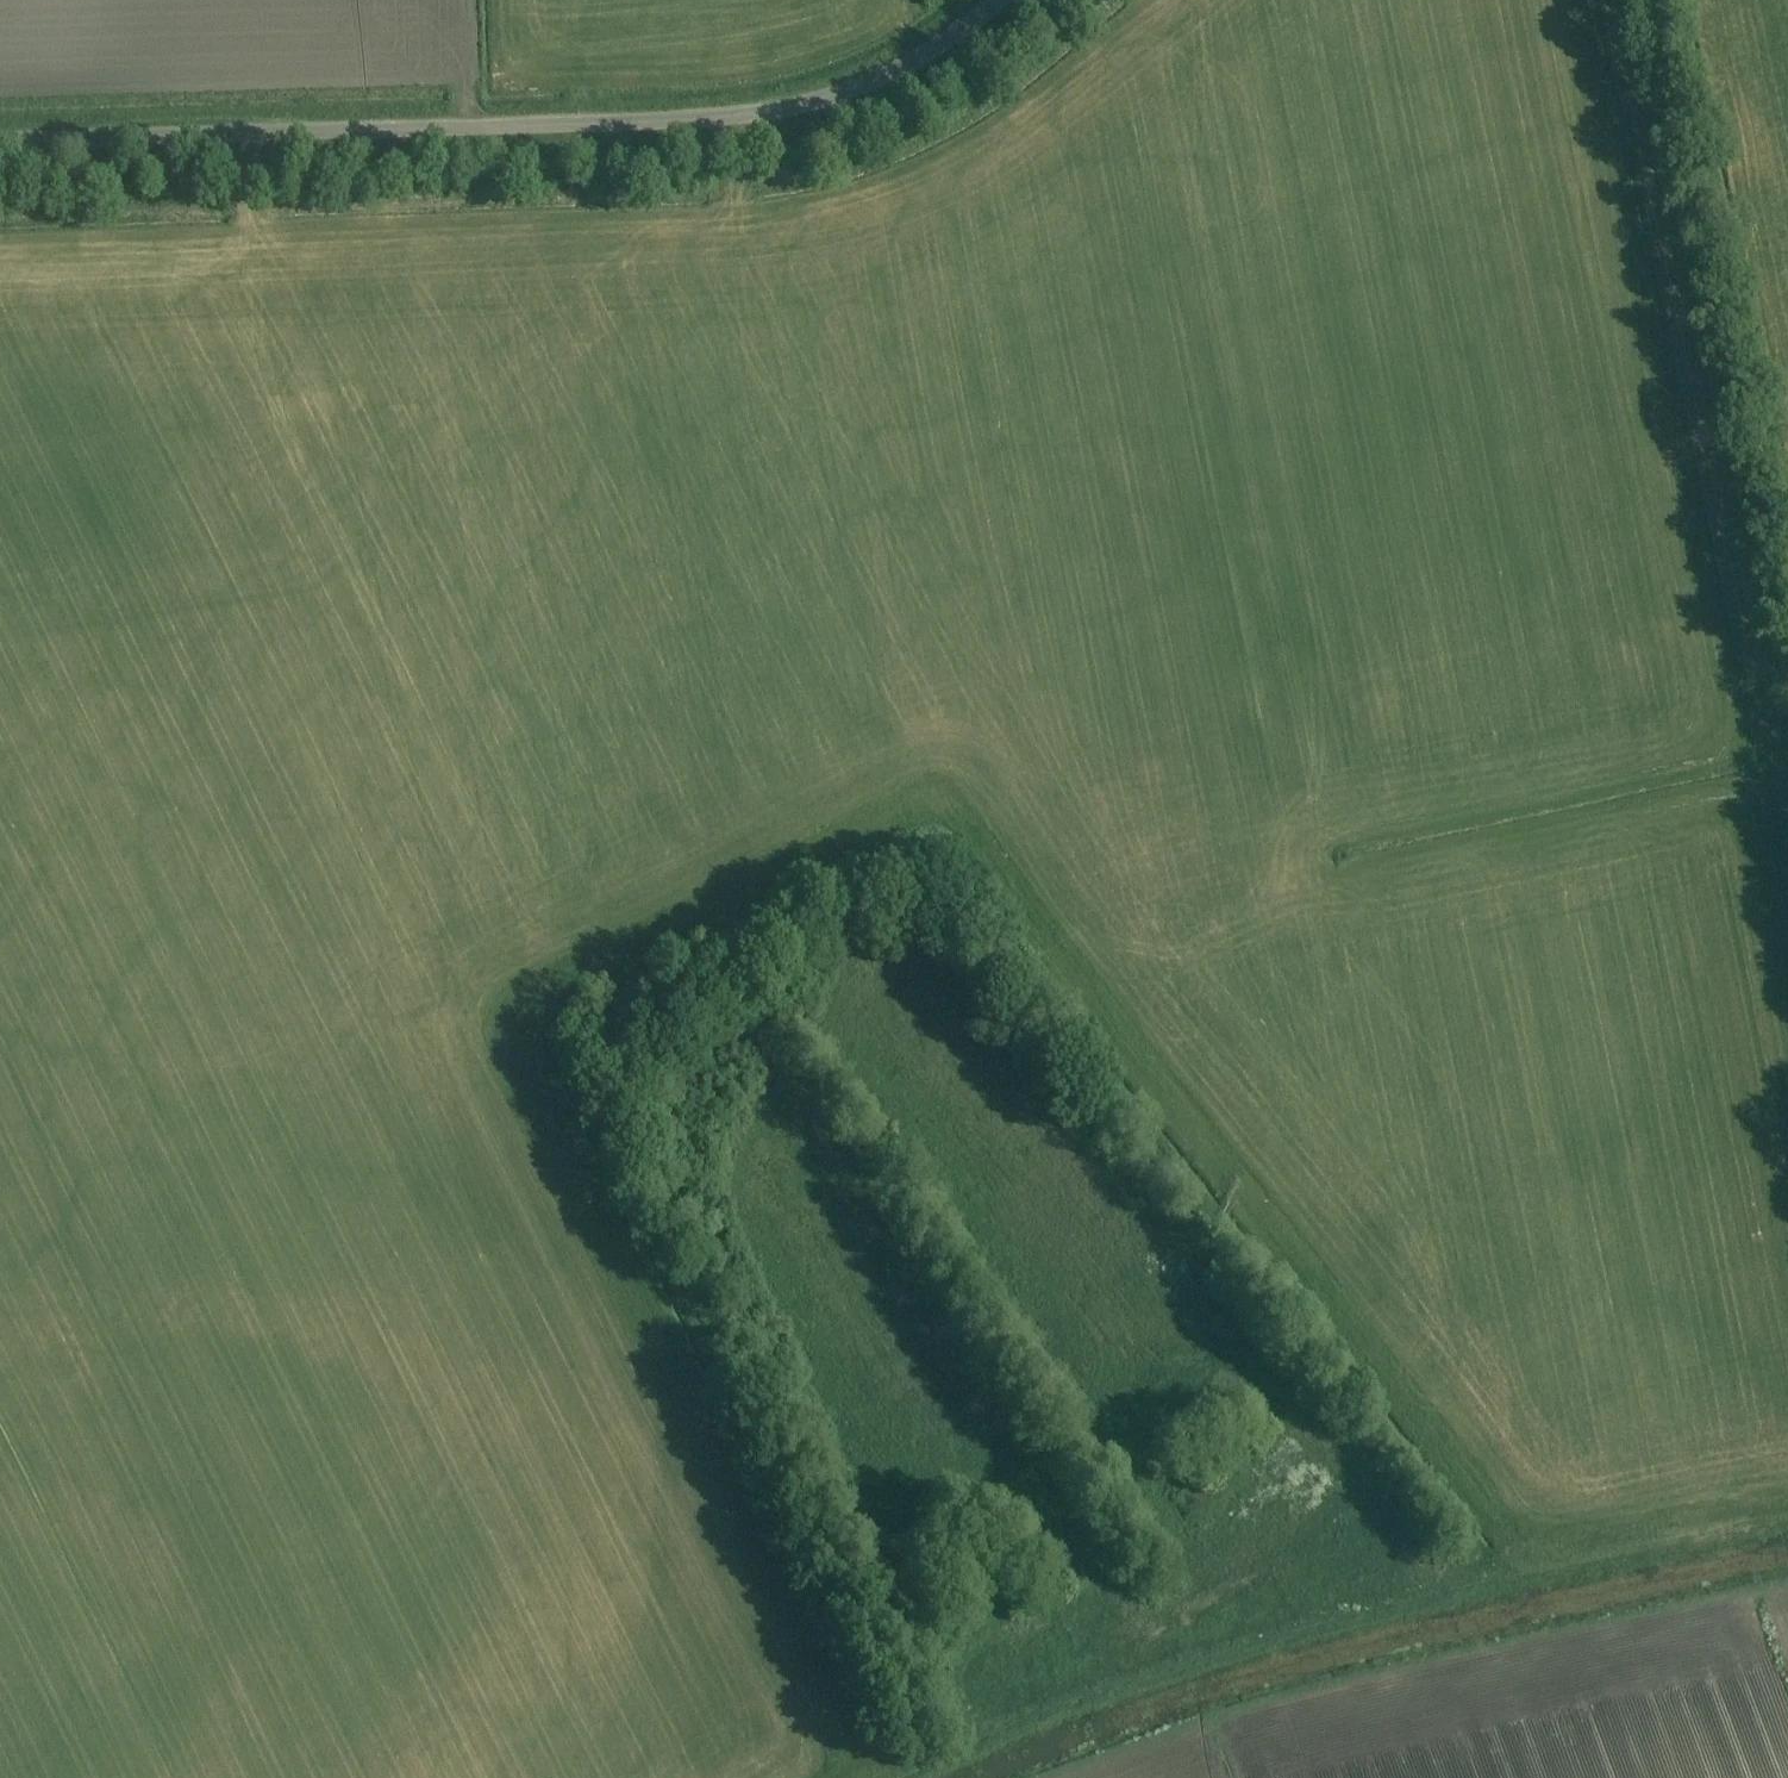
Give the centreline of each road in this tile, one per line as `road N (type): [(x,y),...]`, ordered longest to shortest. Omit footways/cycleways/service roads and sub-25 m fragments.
road 1 (unclassified): [(995,0),(942,43),(855,90),(789,109),(706,120),(0,140)]
road 2 (track): [(1615,0),(1721,473),(1787,818)]

